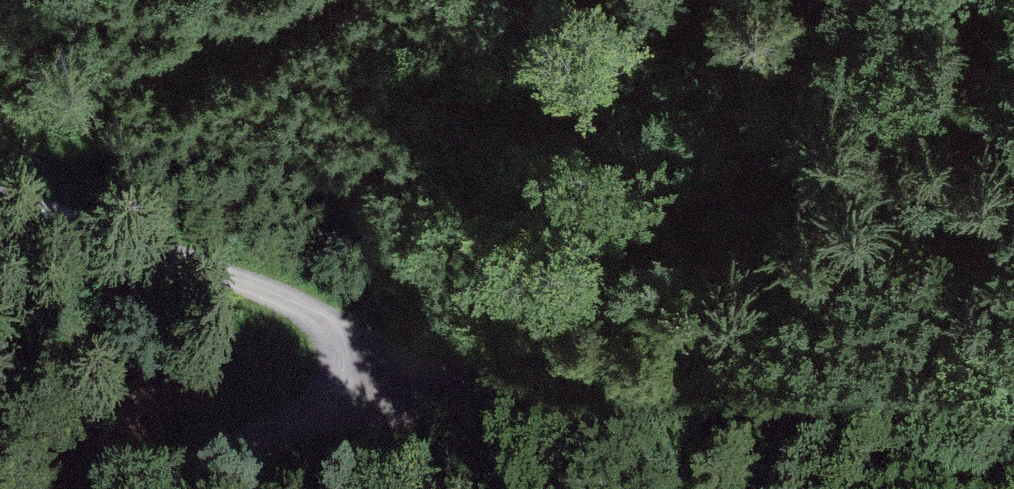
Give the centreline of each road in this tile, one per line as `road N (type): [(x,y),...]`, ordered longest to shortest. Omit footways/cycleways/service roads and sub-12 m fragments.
road 1 (track): [(152,488),(183,463),(371,398),(577,402)]
road 2 (track): [(0,196),(323,317),(371,398)]
road 3 (track): [(1013,394),(577,402)]

